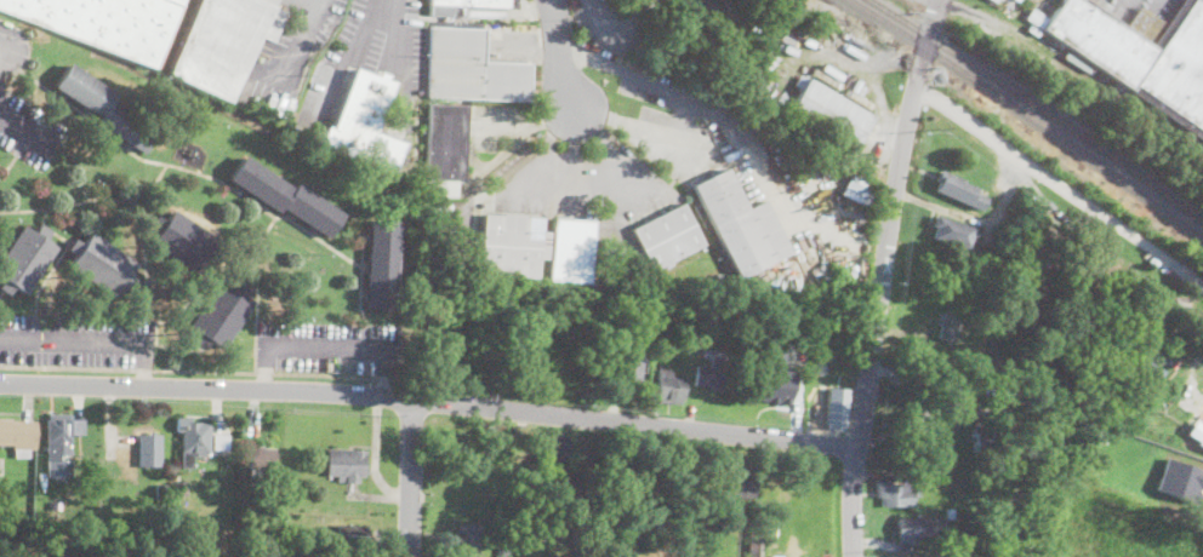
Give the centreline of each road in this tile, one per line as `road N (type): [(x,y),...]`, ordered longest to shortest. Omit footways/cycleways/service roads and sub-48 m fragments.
road 1 (residential): [(857,447),(414,398),(0,383)]
road 2 (residential): [(938,0),(884,266),(854,475),(853,556)]
road 3 (residential): [(1202,288),(917,85)]
road 4 (residential): [(414,398),(409,556)]

